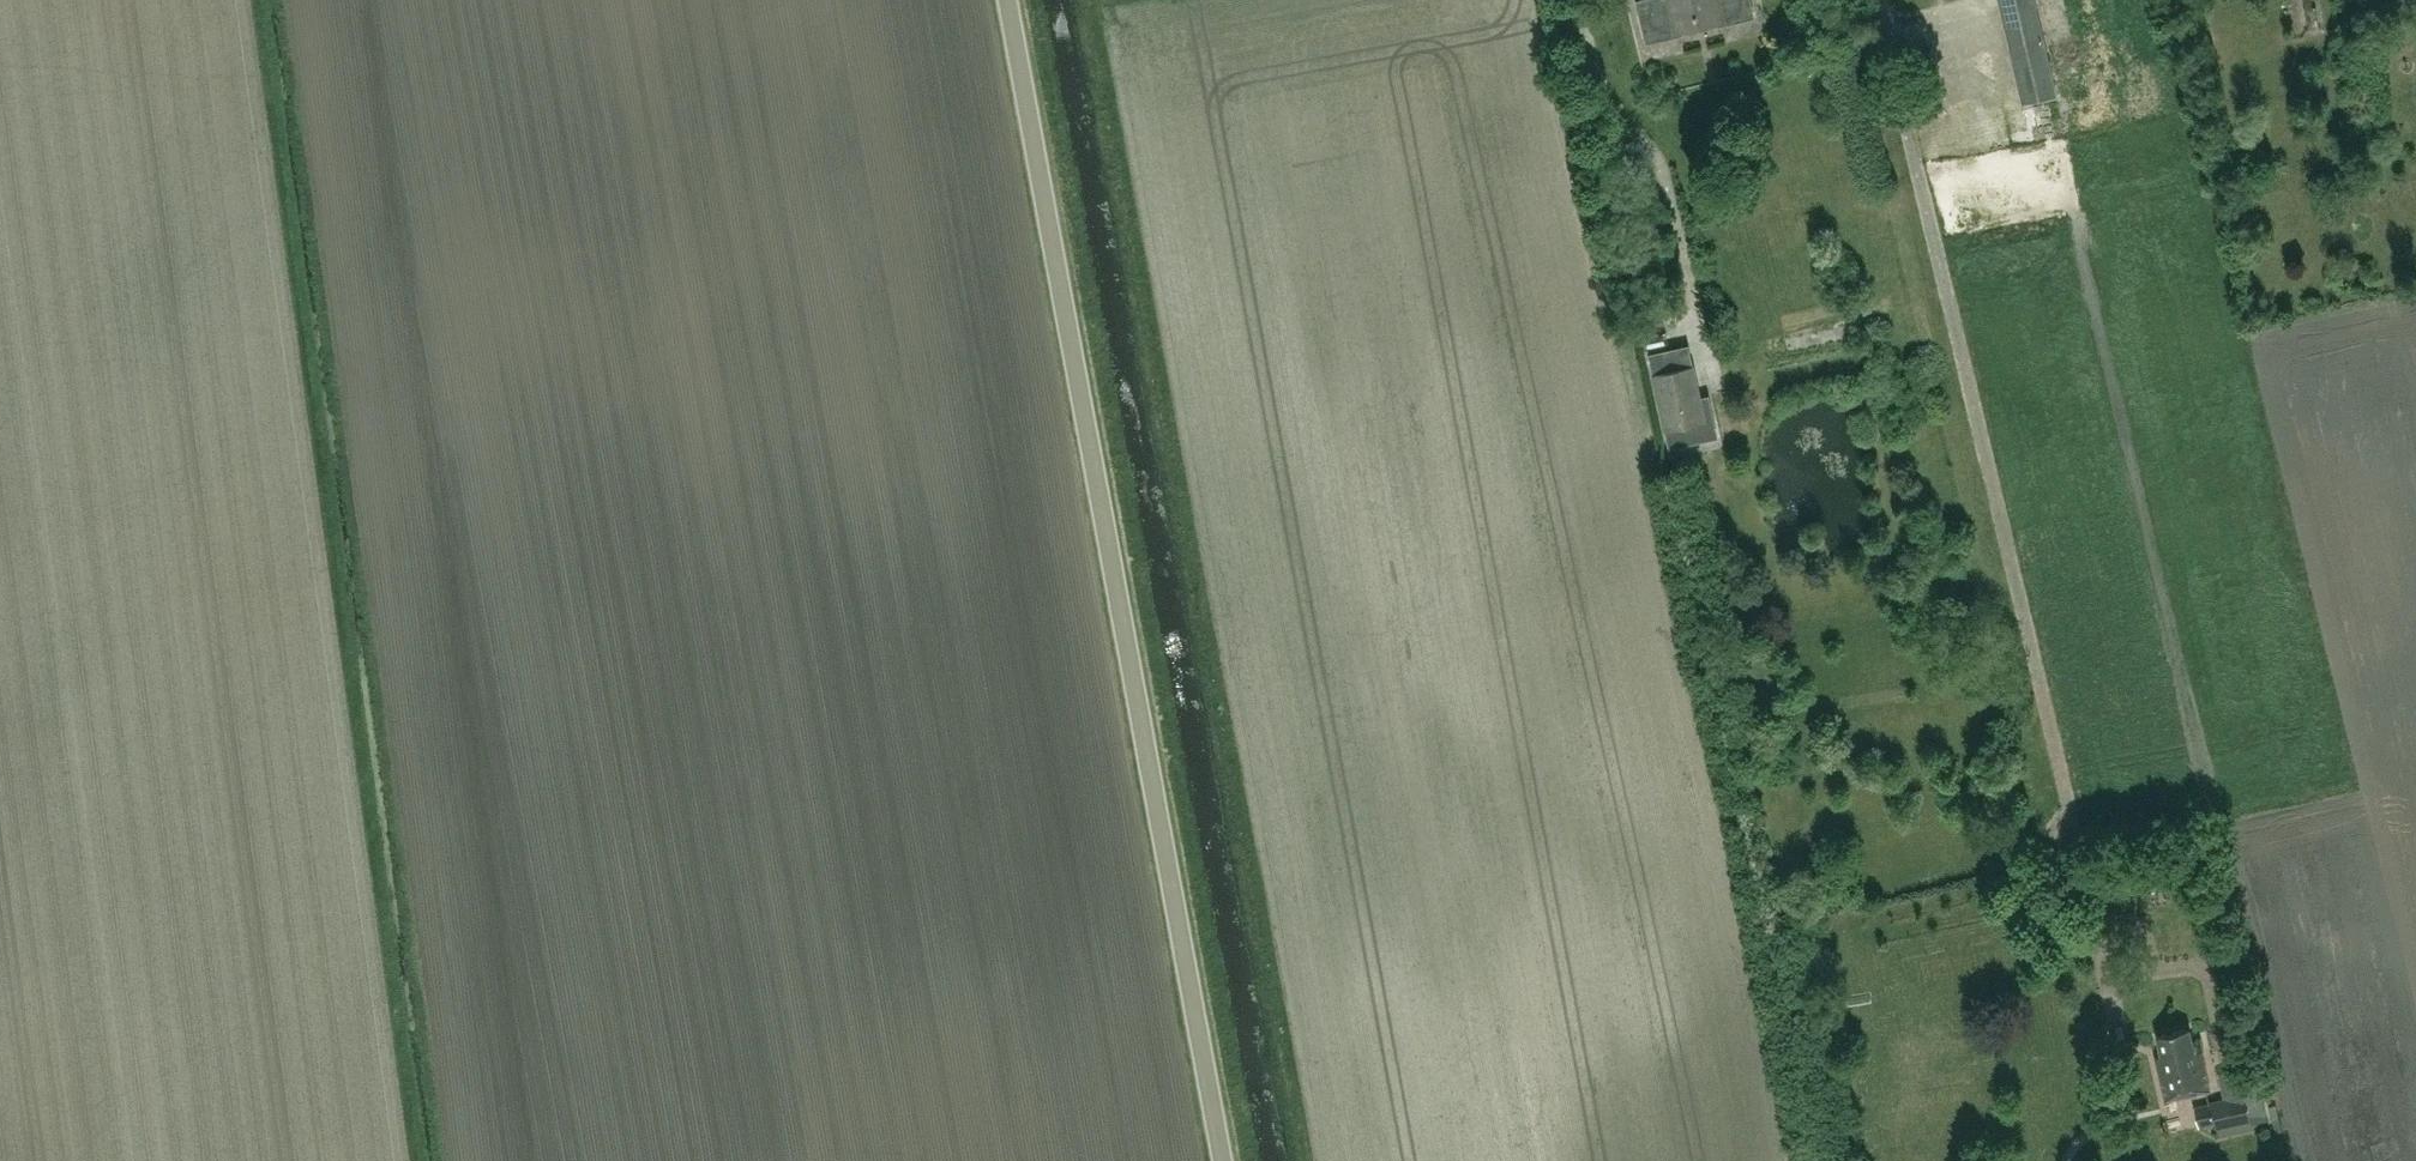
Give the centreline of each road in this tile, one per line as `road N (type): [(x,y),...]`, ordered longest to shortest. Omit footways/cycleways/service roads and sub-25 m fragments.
road 1 (unclassified): [(1223,1160),(1003,0)]

